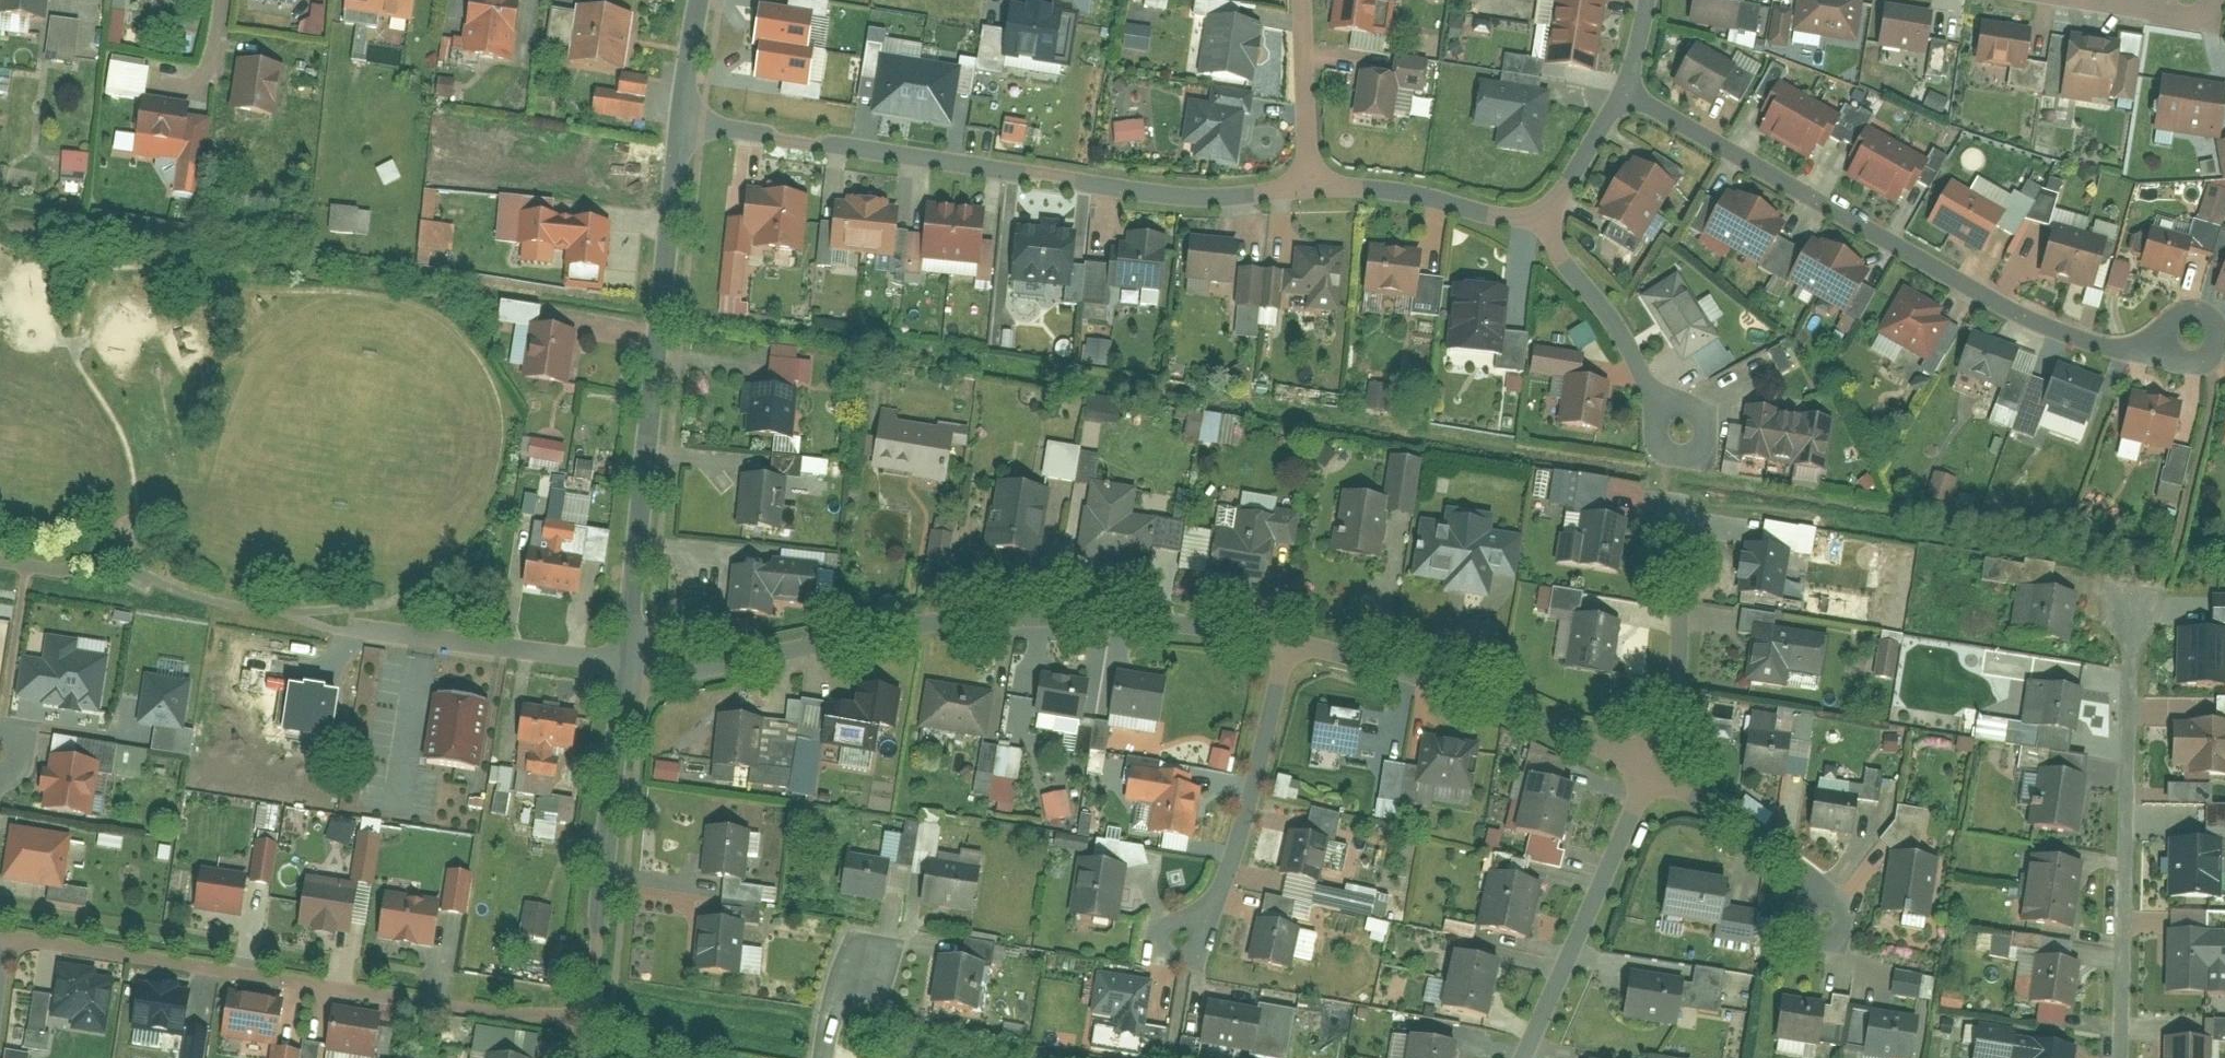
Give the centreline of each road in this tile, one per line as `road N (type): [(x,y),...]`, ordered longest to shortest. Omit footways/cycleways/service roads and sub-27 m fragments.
road 1 (residential): [(631,676),(698,673),(886,628),(1070,606),(1291,637)]
road 2 (residential): [(1622,90),(2004,307),(2108,347),(2198,341)]
road 3 (residential): [(677,121),(1170,195),(1303,191)]
road 4 (residential): [(3,936),(588,1030)]
road 5 (residential): [(631,676),(677,121)]
road 6 (residential): [(2130,587),(2123,1057)]
road 7 (residential): [(1291,637),(1475,692),(1650,767)]
road 8 (residential): [(588,1030),(631,676)]
road 9 (residential): [(1291,637),(1254,793),(1217,893),(1180,938)]
road 10 (residential): [(1521,1057),(1650,767)]
road 11 (residential): [(1650,767),(1681,637),(1683,574),(1672,512)]
road 12 (residential): [(1541,215),(1558,257),(1676,429)]
road 13 (residential): [(1650,767),(1815,880),(1835,925)]
road 14 (residential): [(1303,191),(1364,188),(1489,215),(1541,215)]
road 15 (residential): [(1303,0),(1303,191)]
road 16 (residential): [(1541,215),(1622,90)]
road 17 (residential): [(677,121),(694,0)]

